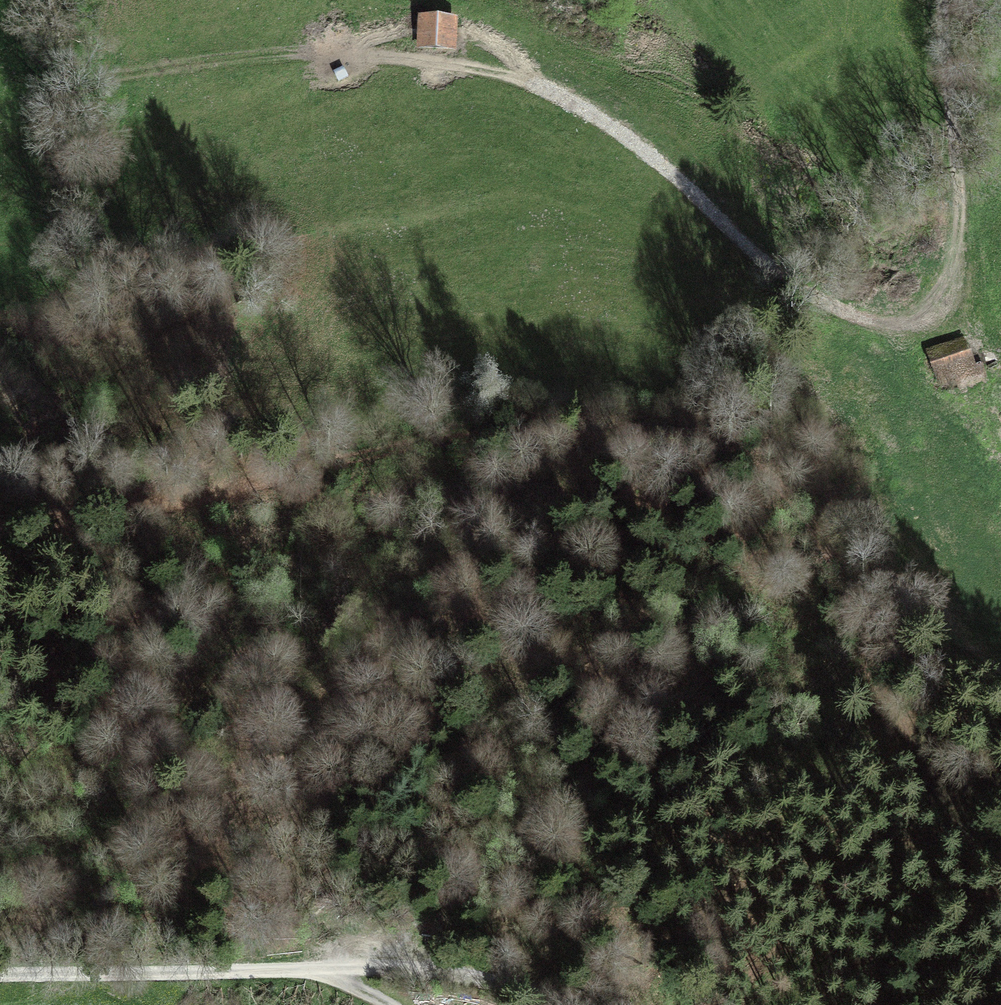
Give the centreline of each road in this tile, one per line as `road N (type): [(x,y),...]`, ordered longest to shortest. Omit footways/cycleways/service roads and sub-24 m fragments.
road 1 (track): [(0,91),(271,56),(446,61),(518,79),(609,124),(690,186),(755,257),(815,303),(862,317),(900,303),(958,209),(940,0)]
road 2 (track): [(0,525),(495,430),(580,422),(703,437),(767,474),(830,546),(948,822),(1000,856)]
road 3 (track): [(305,967),(453,972),(585,1004)]

